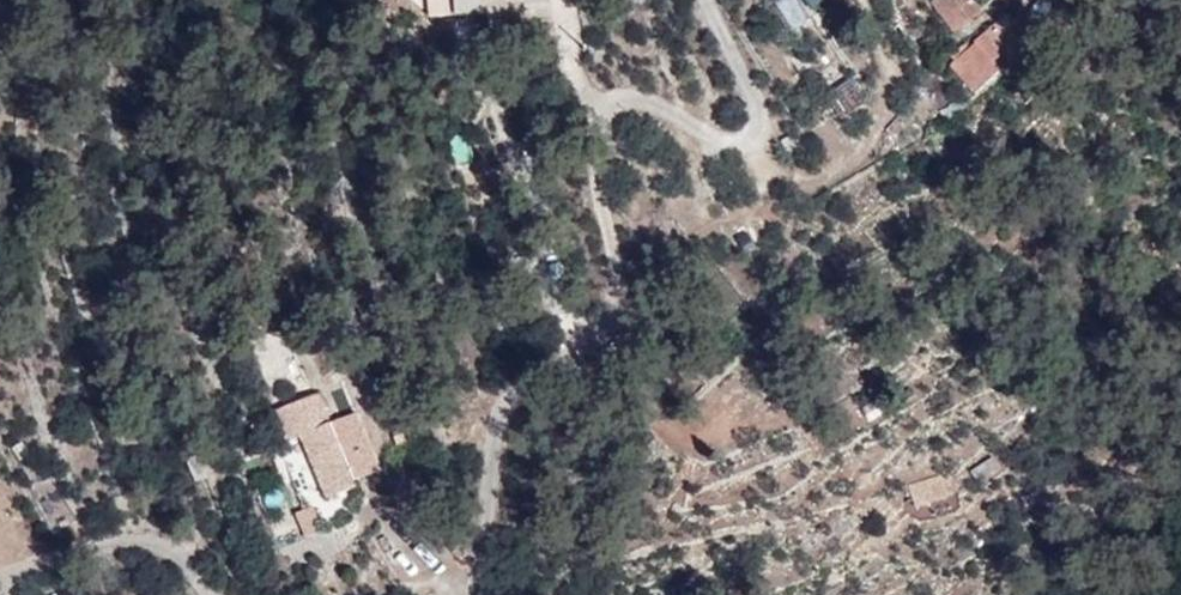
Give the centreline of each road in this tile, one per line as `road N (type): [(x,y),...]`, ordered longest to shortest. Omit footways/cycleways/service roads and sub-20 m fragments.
road 1 (unclassified): [(709,0),(756,98),(762,130),(736,143),(716,139),(644,99),(604,111),(595,169),(620,284),(616,299),(577,362),(507,395),(500,407),(478,594)]
road 2 (unclassified): [(216,594),(165,545),(144,539),(0,579)]

